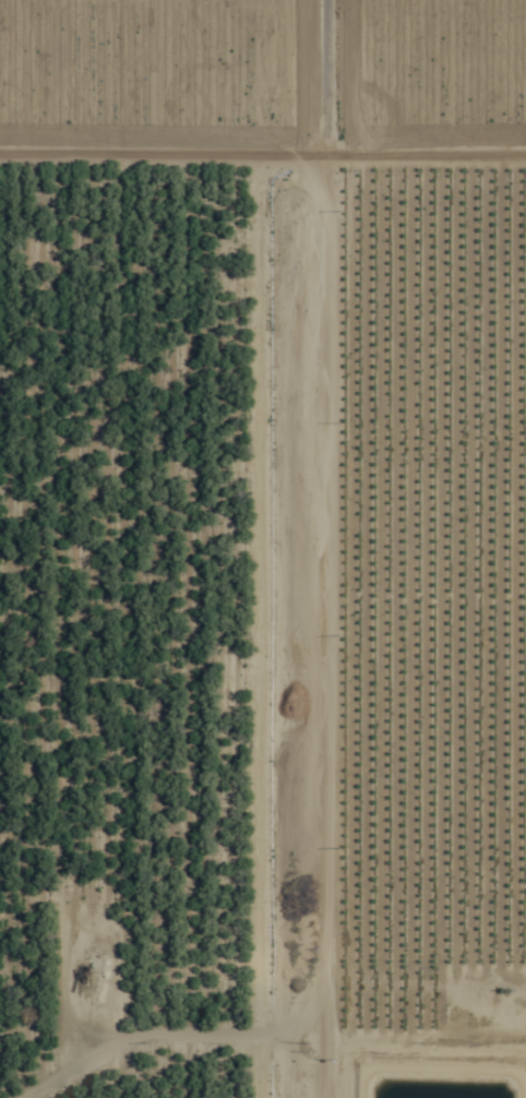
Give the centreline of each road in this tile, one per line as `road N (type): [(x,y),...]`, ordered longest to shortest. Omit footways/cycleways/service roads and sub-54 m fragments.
road 1 (residential): [(292,0),(283,584),(286,1097)]
road 2 (residential): [(525,105),(0,103)]

